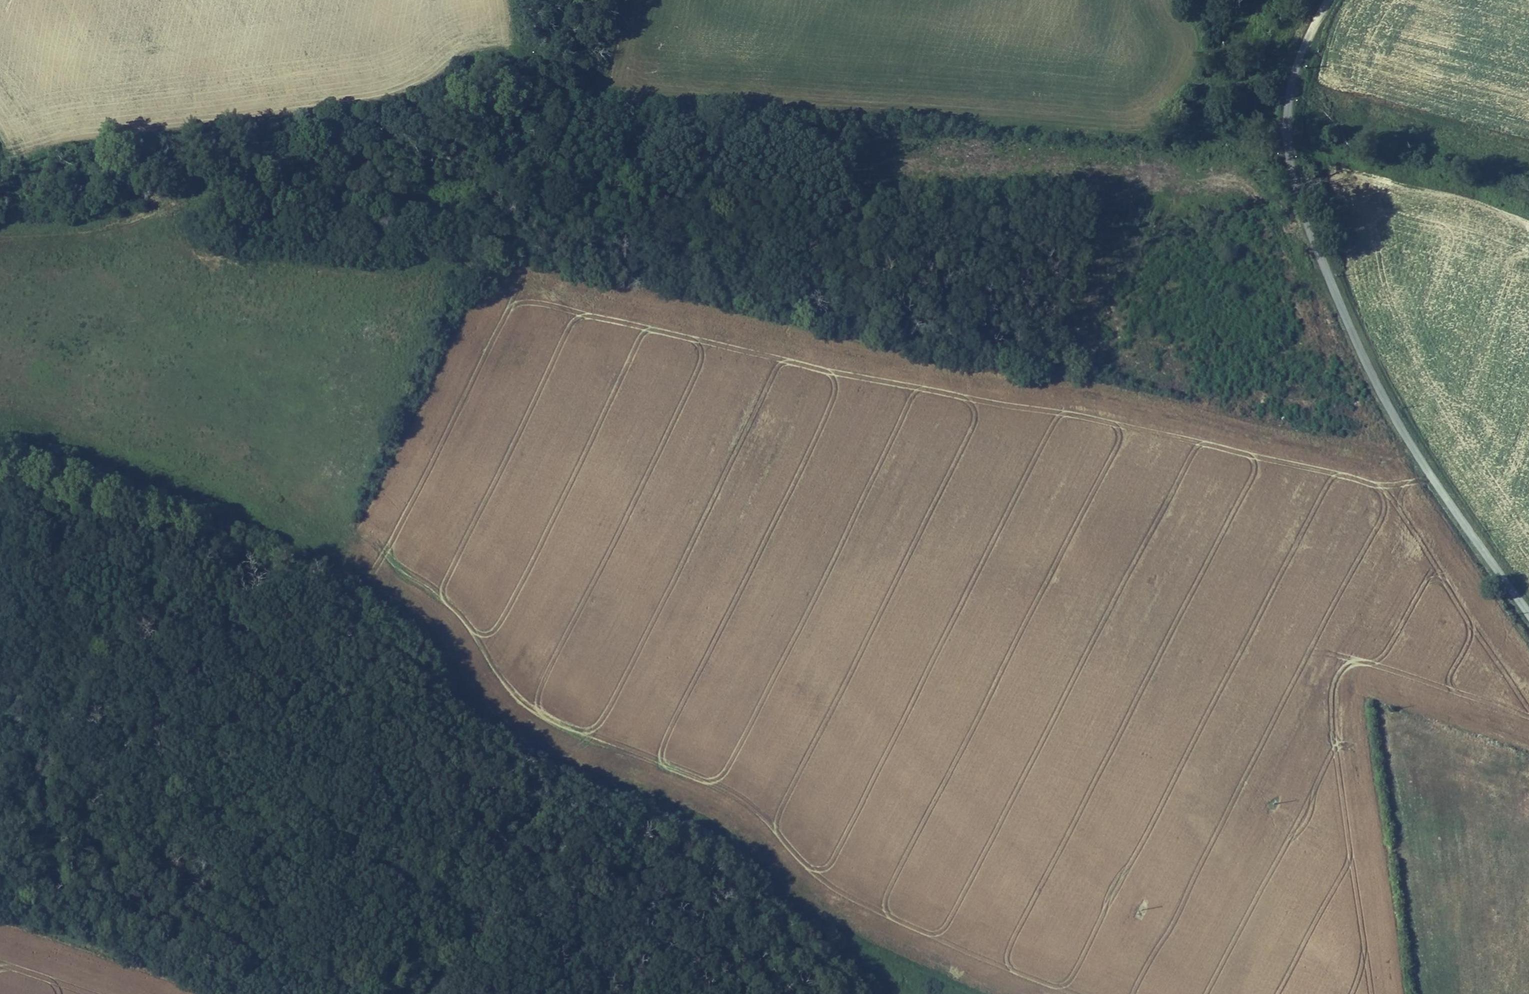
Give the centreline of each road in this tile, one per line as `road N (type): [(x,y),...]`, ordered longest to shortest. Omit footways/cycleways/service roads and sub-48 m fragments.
road 1 (tertiary): [(1528,613),(1385,404),(1312,243),(1292,175),(1287,98),(1326,0)]

